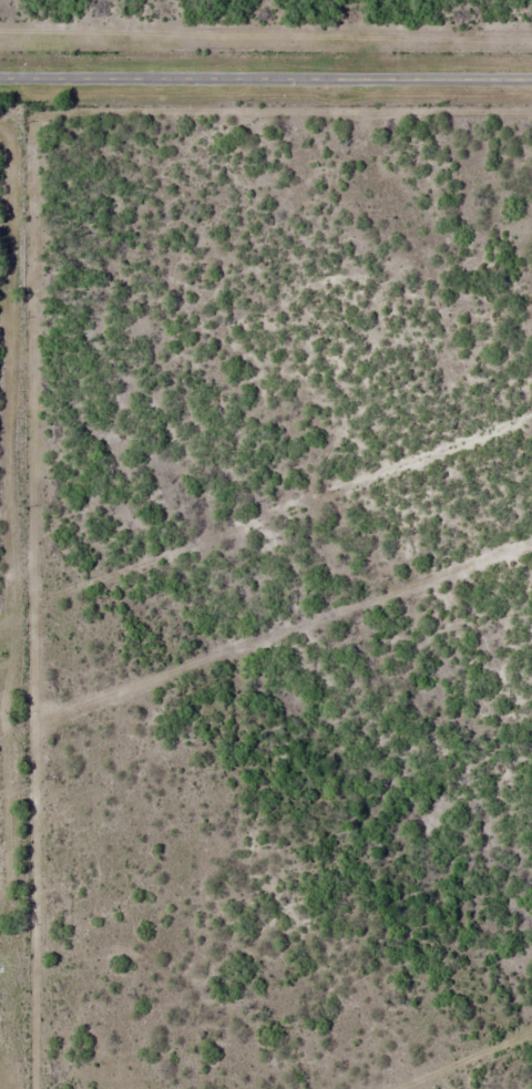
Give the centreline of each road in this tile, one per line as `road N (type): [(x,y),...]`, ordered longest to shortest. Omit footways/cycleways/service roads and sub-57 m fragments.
road 1 (tertiary): [(0,79),(531,79)]

